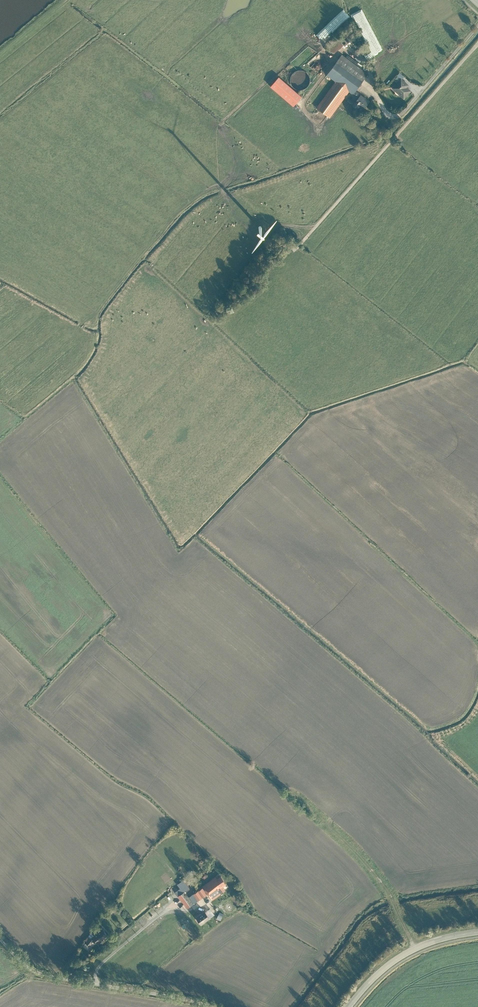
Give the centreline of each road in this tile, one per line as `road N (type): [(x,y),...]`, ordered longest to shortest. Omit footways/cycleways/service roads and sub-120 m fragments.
road 1 (unclassified): [(209,1006),(32,970),(0,941)]
road 2 (track): [(415,949),(378,879),(321,820)]
road 3 (residential): [(349,1006),(406,953),(477,931)]

